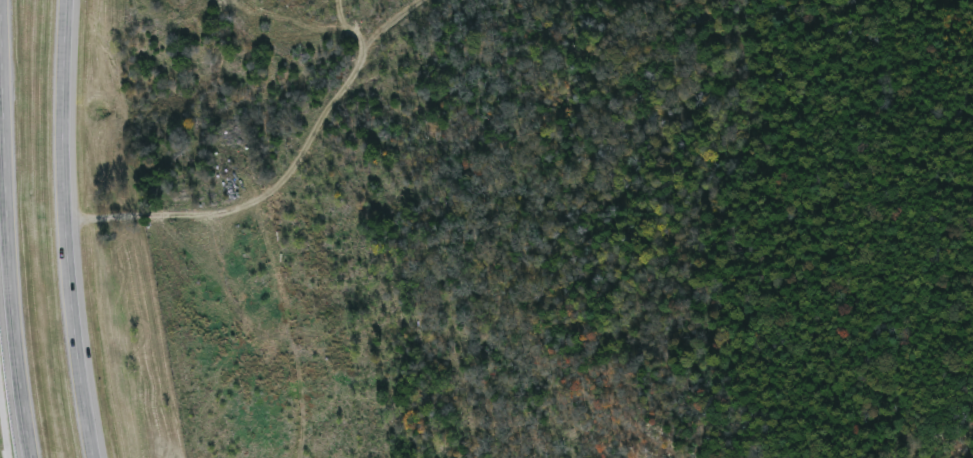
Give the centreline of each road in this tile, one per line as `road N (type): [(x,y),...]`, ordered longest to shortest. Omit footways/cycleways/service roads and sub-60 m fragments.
road 1 (primary): [(100,457),(72,206),(75,0)]
road 2 (primary): [(6,0),(13,260),(34,457)]

